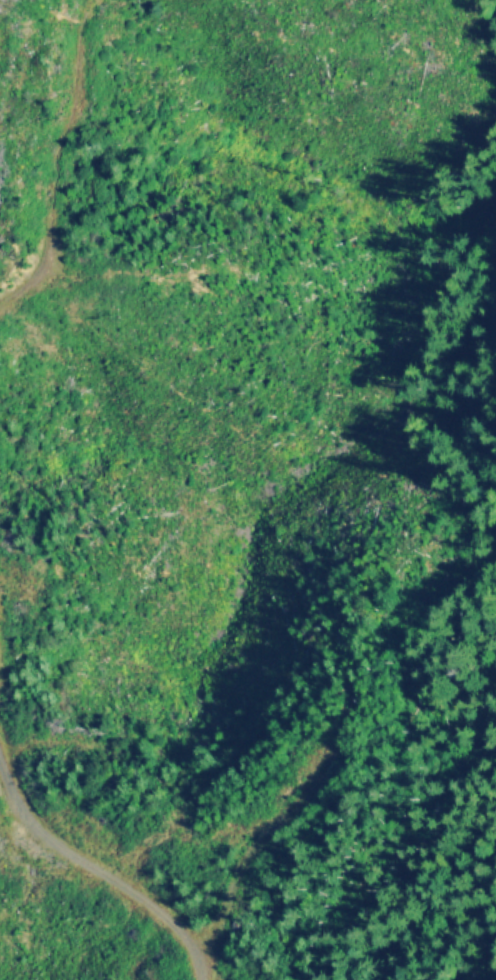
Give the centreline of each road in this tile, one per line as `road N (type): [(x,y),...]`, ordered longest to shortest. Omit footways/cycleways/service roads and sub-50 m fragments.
road 1 (track): [(0,748),(35,827),(212,954),(203,979)]
road 2 (track): [(25,0),(17,4),(17,89),(0,162)]

